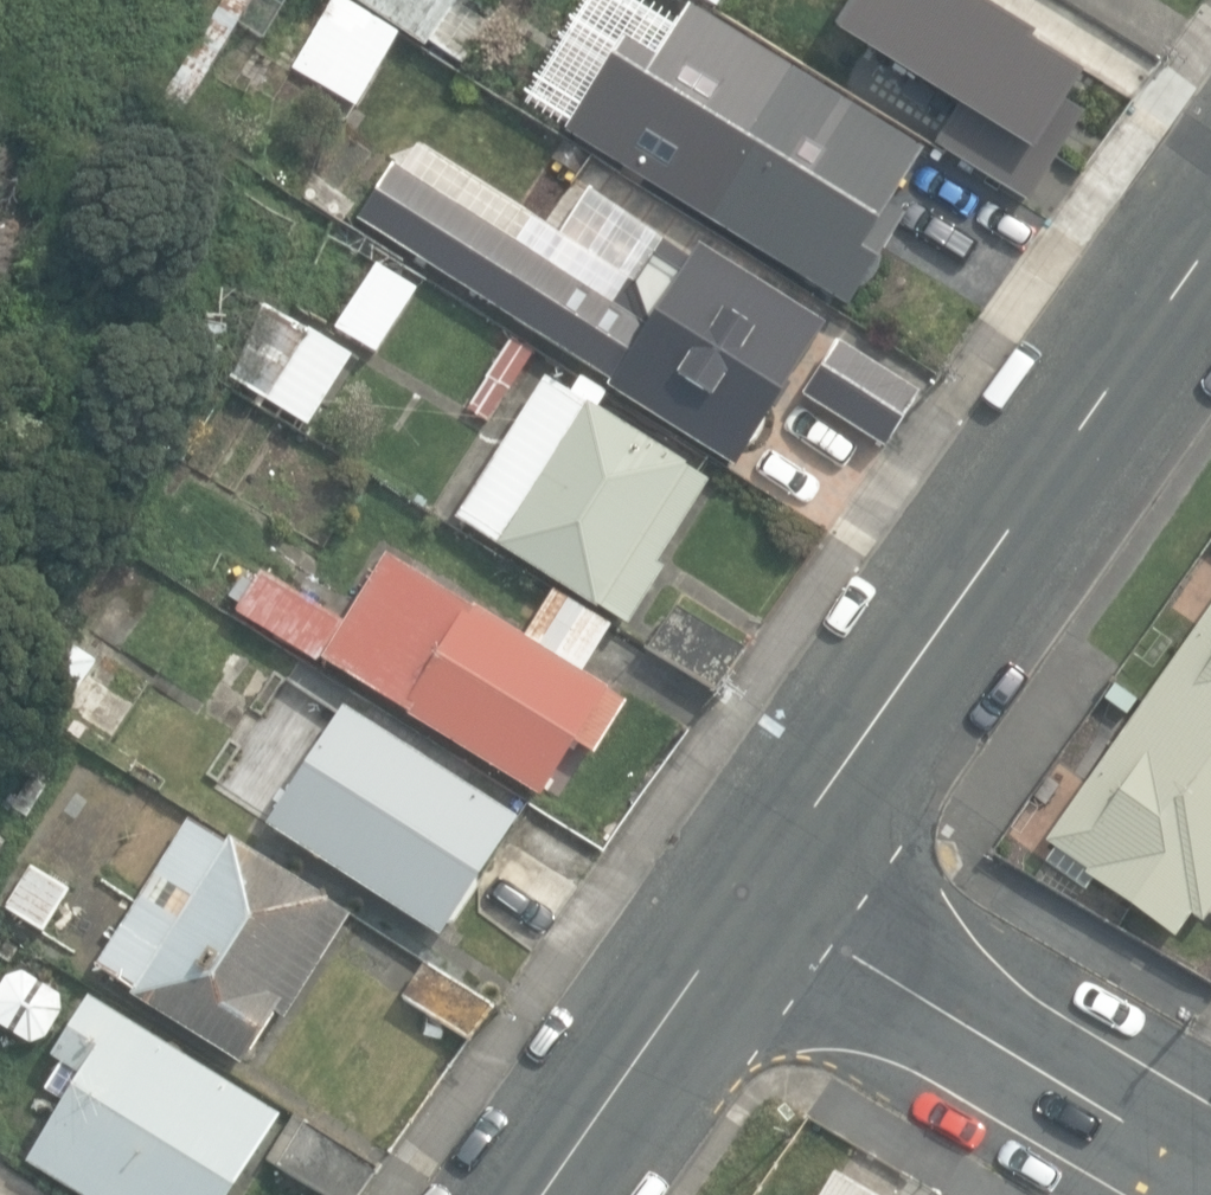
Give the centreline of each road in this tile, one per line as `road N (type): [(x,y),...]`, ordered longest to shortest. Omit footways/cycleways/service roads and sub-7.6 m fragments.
road 1 (residential): [(746,897),(1210,238)]
road 2 (residential): [(746,897),(1210,1171)]
road 3 (residential): [(544,1194),(746,897)]

